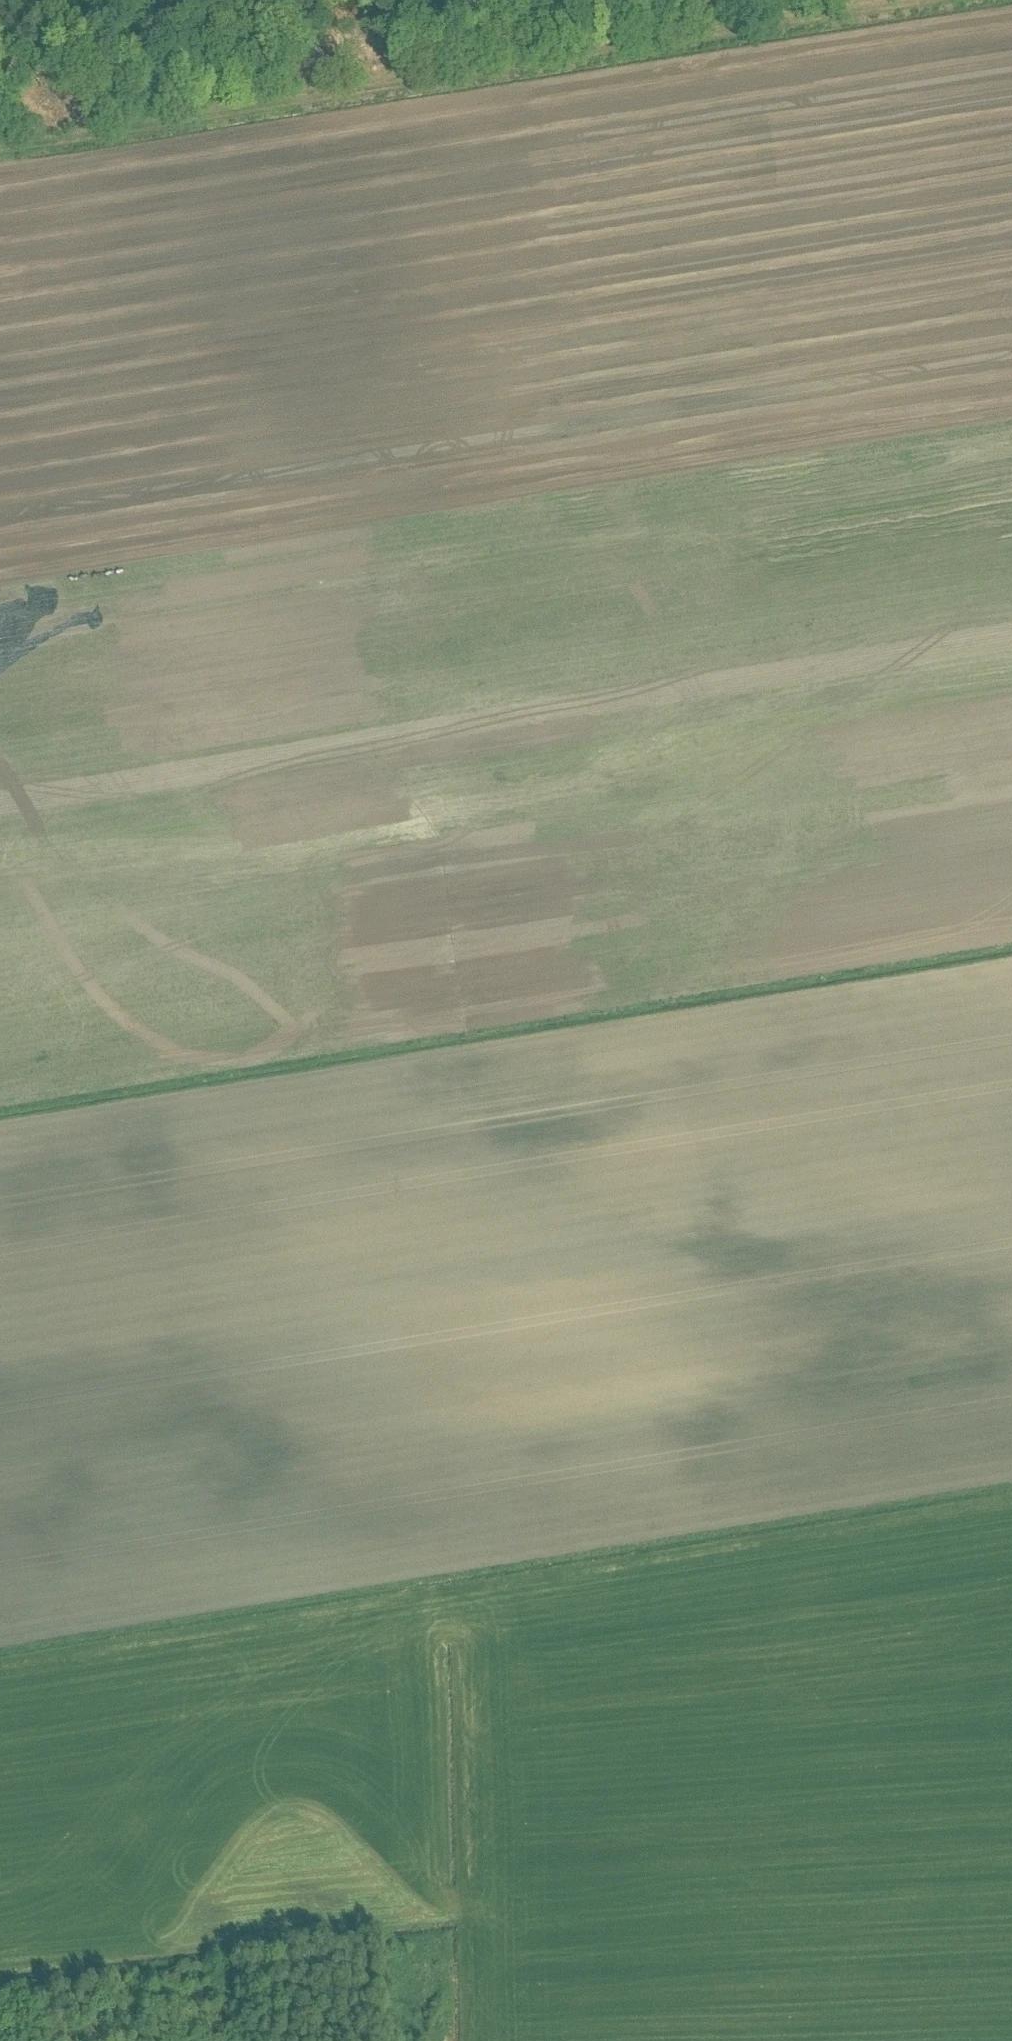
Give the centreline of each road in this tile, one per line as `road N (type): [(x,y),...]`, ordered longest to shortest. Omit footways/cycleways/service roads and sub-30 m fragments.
road 1 (track): [(929,0),(0,146)]

